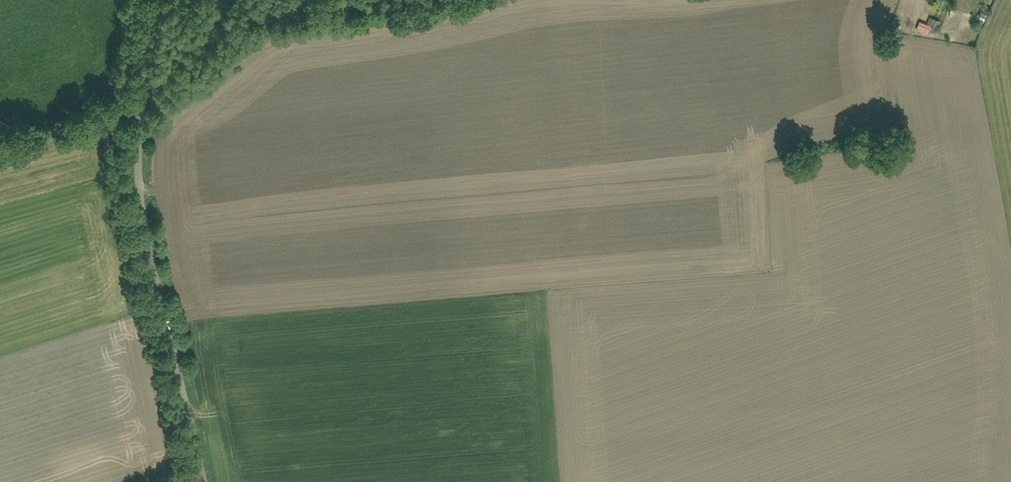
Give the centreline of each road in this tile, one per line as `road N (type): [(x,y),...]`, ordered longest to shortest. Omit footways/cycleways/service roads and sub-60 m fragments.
road 1 (residential): [(199,481),(131,189),(134,93),(152,0)]

